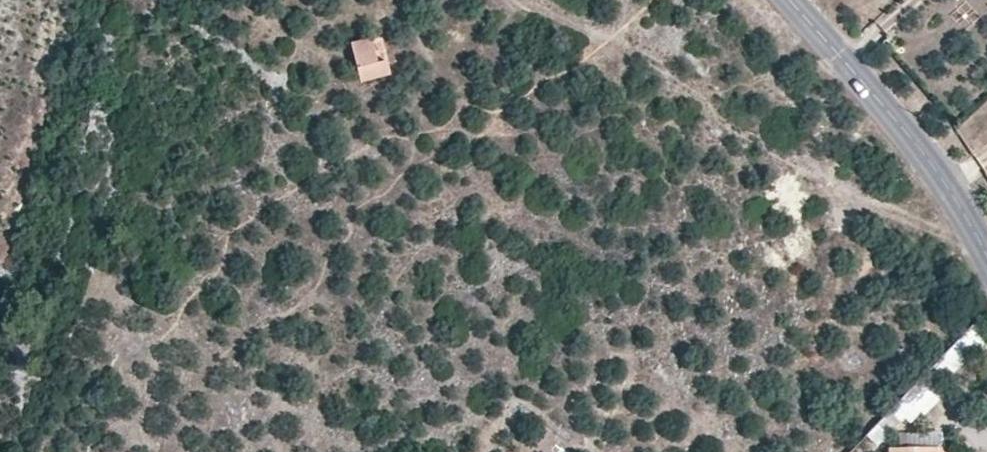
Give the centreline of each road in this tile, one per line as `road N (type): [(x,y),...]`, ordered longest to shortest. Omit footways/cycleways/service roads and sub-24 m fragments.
road 1 (tertiary): [(986,256),(963,209),(882,103),(789,0)]

